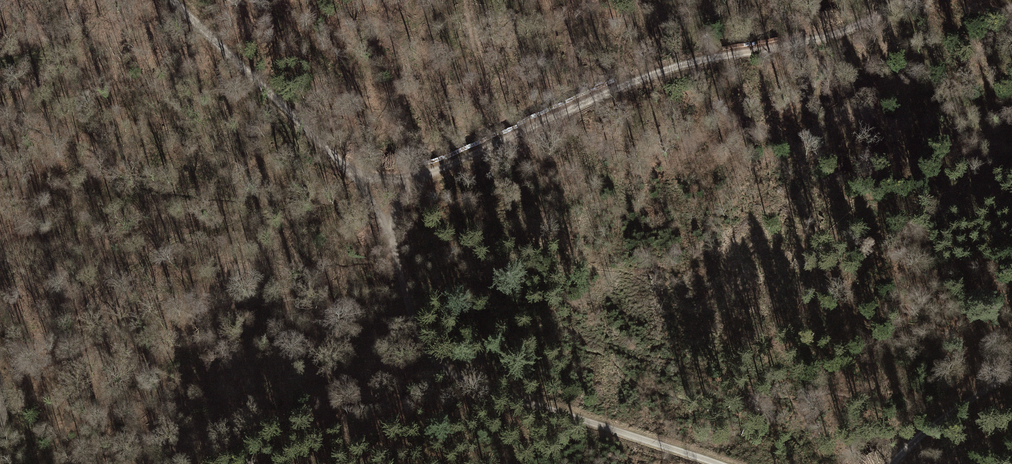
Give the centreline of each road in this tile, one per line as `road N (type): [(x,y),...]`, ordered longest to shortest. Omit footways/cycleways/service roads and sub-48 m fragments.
road 1 (track): [(176,0),(357,177),(388,231),(418,336),(448,373),(717,463)]
road 2 (track): [(357,177),(413,180),(669,69),(806,42),(899,0)]
road 3 (track): [(894,463),(1011,368)]

